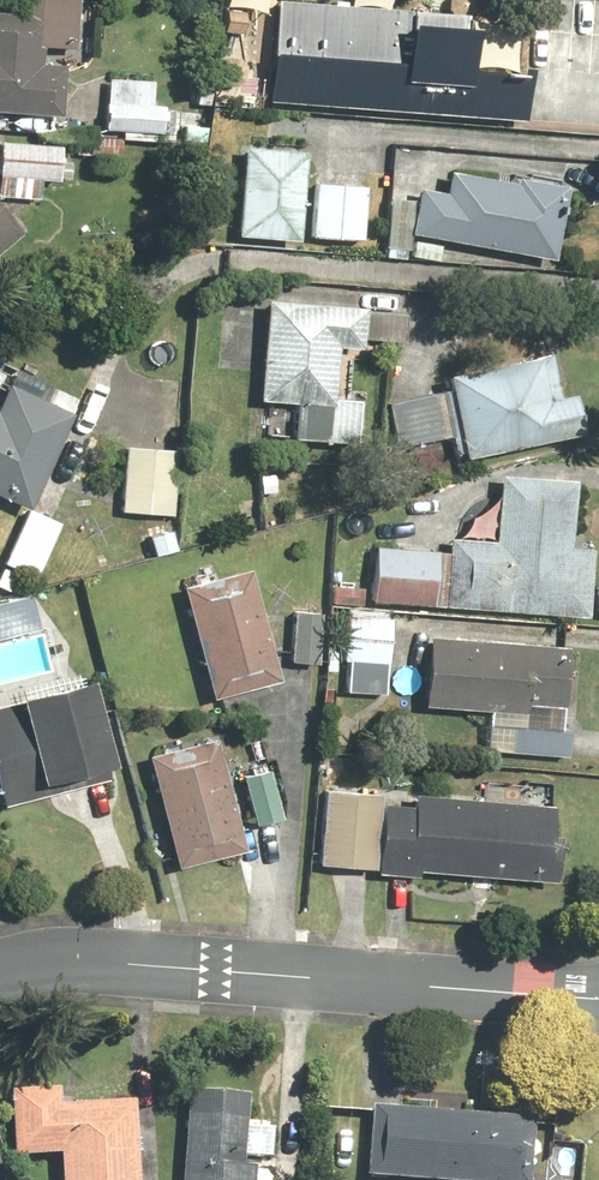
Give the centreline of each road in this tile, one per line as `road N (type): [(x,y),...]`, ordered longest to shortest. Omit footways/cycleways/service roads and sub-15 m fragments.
road 1 (residential): [(0,978),(102,959),(598,997)]

